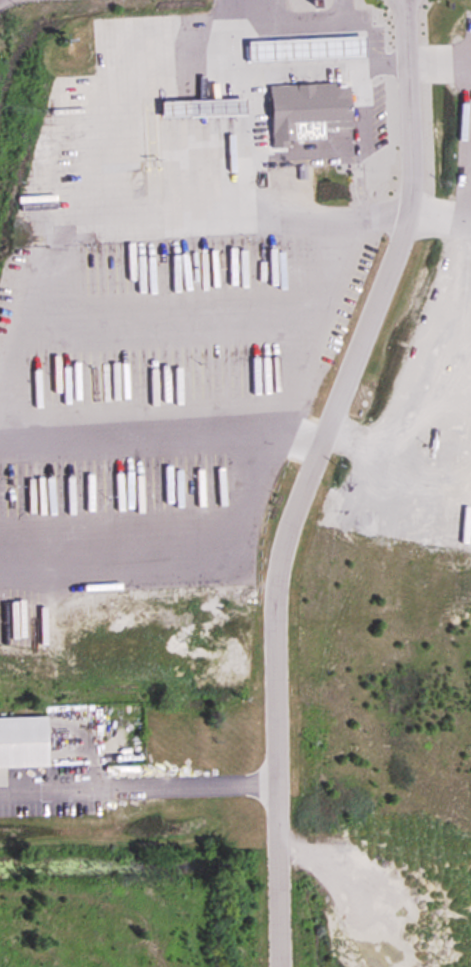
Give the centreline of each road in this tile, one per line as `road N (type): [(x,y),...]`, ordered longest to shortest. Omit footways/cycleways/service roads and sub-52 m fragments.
road 1 (residential): [(411,0),(408,209),(276,570),(278,966)]

